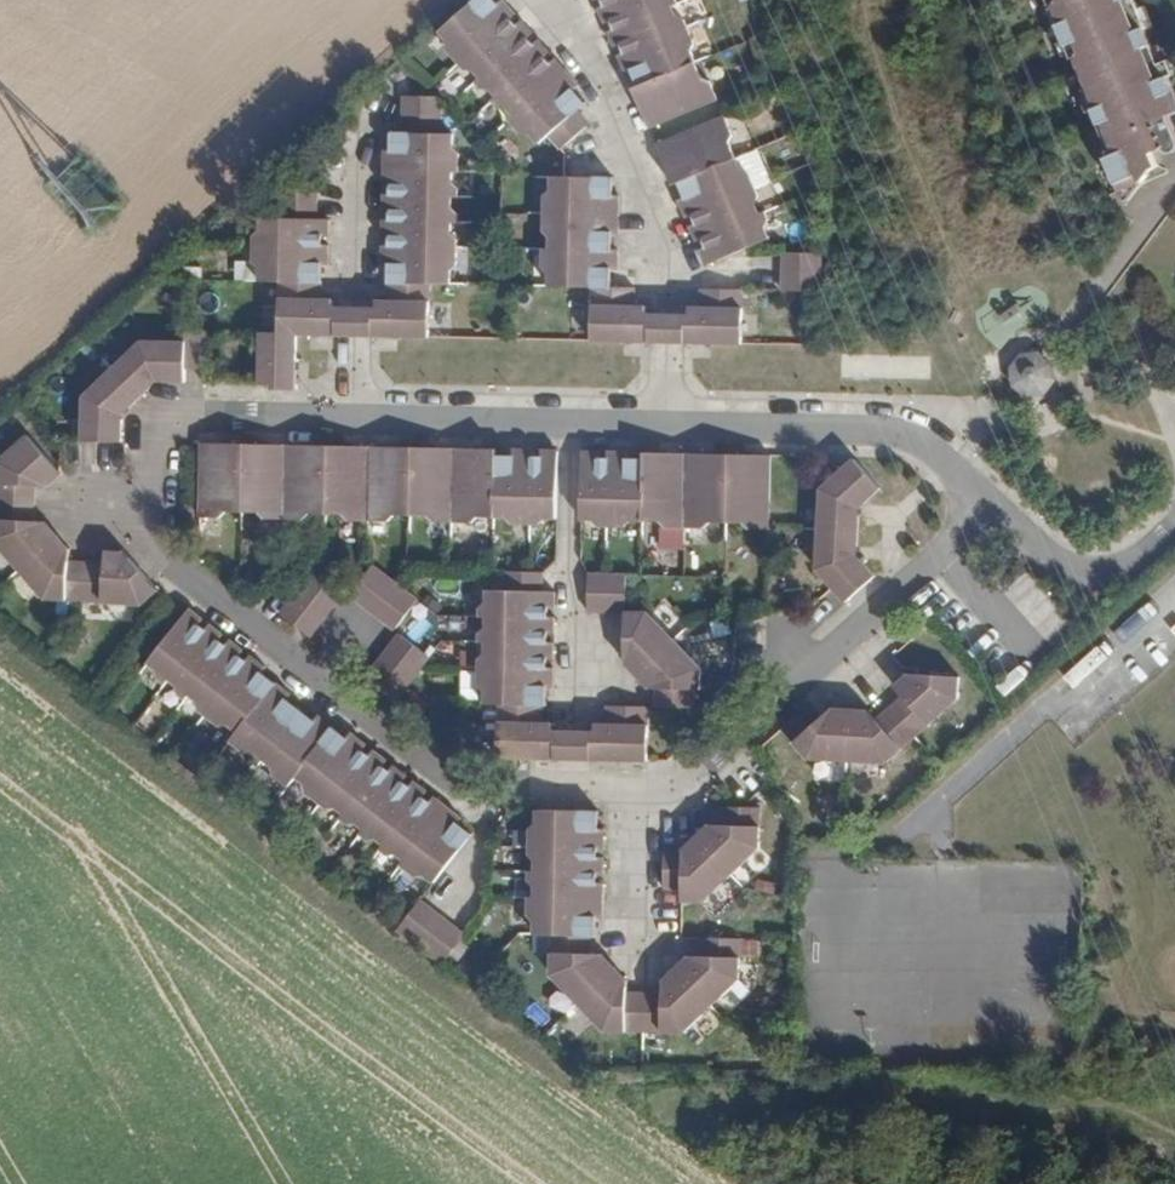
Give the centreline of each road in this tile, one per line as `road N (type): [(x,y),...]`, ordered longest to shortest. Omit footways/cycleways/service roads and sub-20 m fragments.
road 1 (residential): [(986,504),(944,457),(904,433),(217,421),(175,453),(173,545),(194,573),(487,787),(675,790),(776,705)]
road 2 (residential): [(986,504),(776,705)]
road 3 (residential): [(1174,529),(1120,573),(1071,577),(986,504)]

